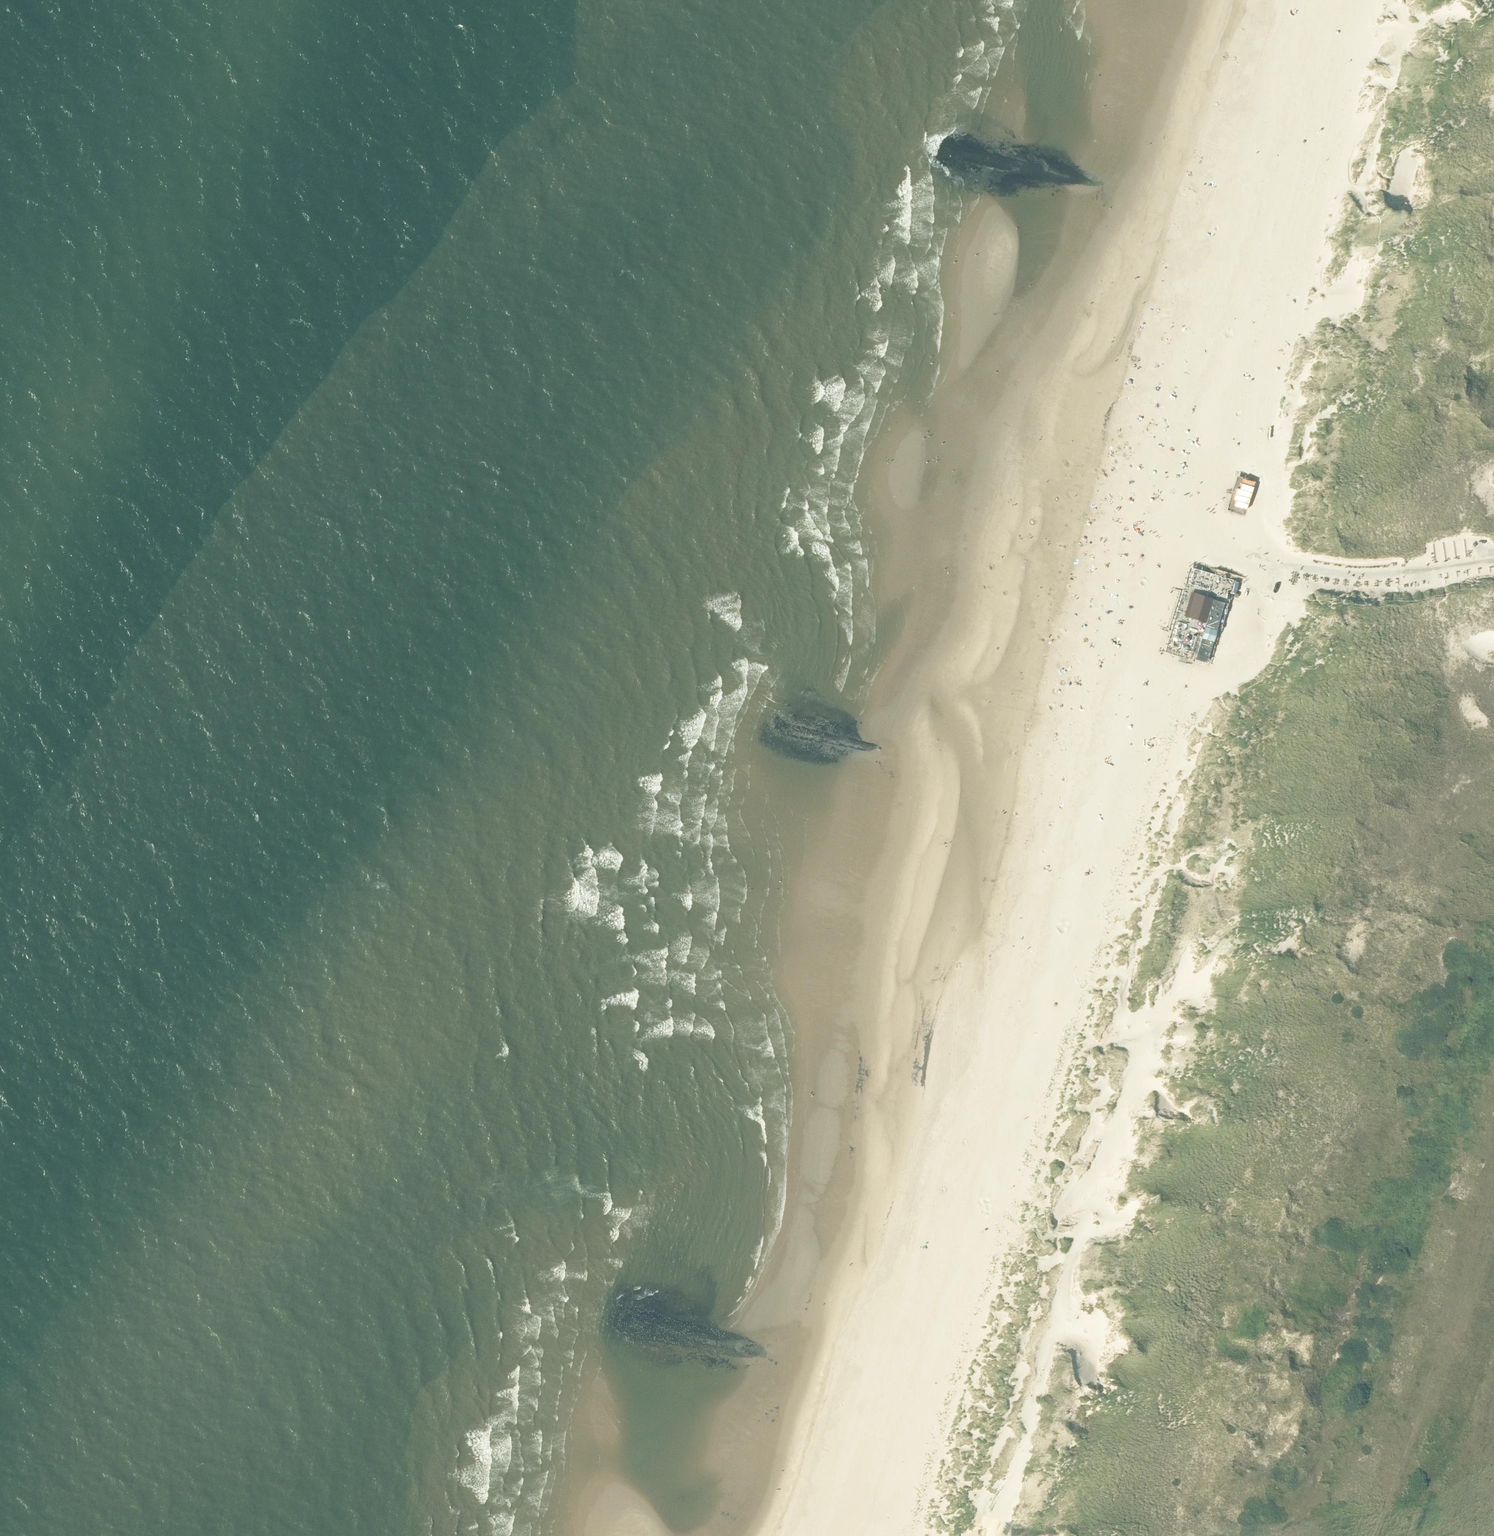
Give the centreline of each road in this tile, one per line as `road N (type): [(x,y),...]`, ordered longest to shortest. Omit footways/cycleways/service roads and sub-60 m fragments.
road 1 (track): [(1493,1186),(1373,1535)]

